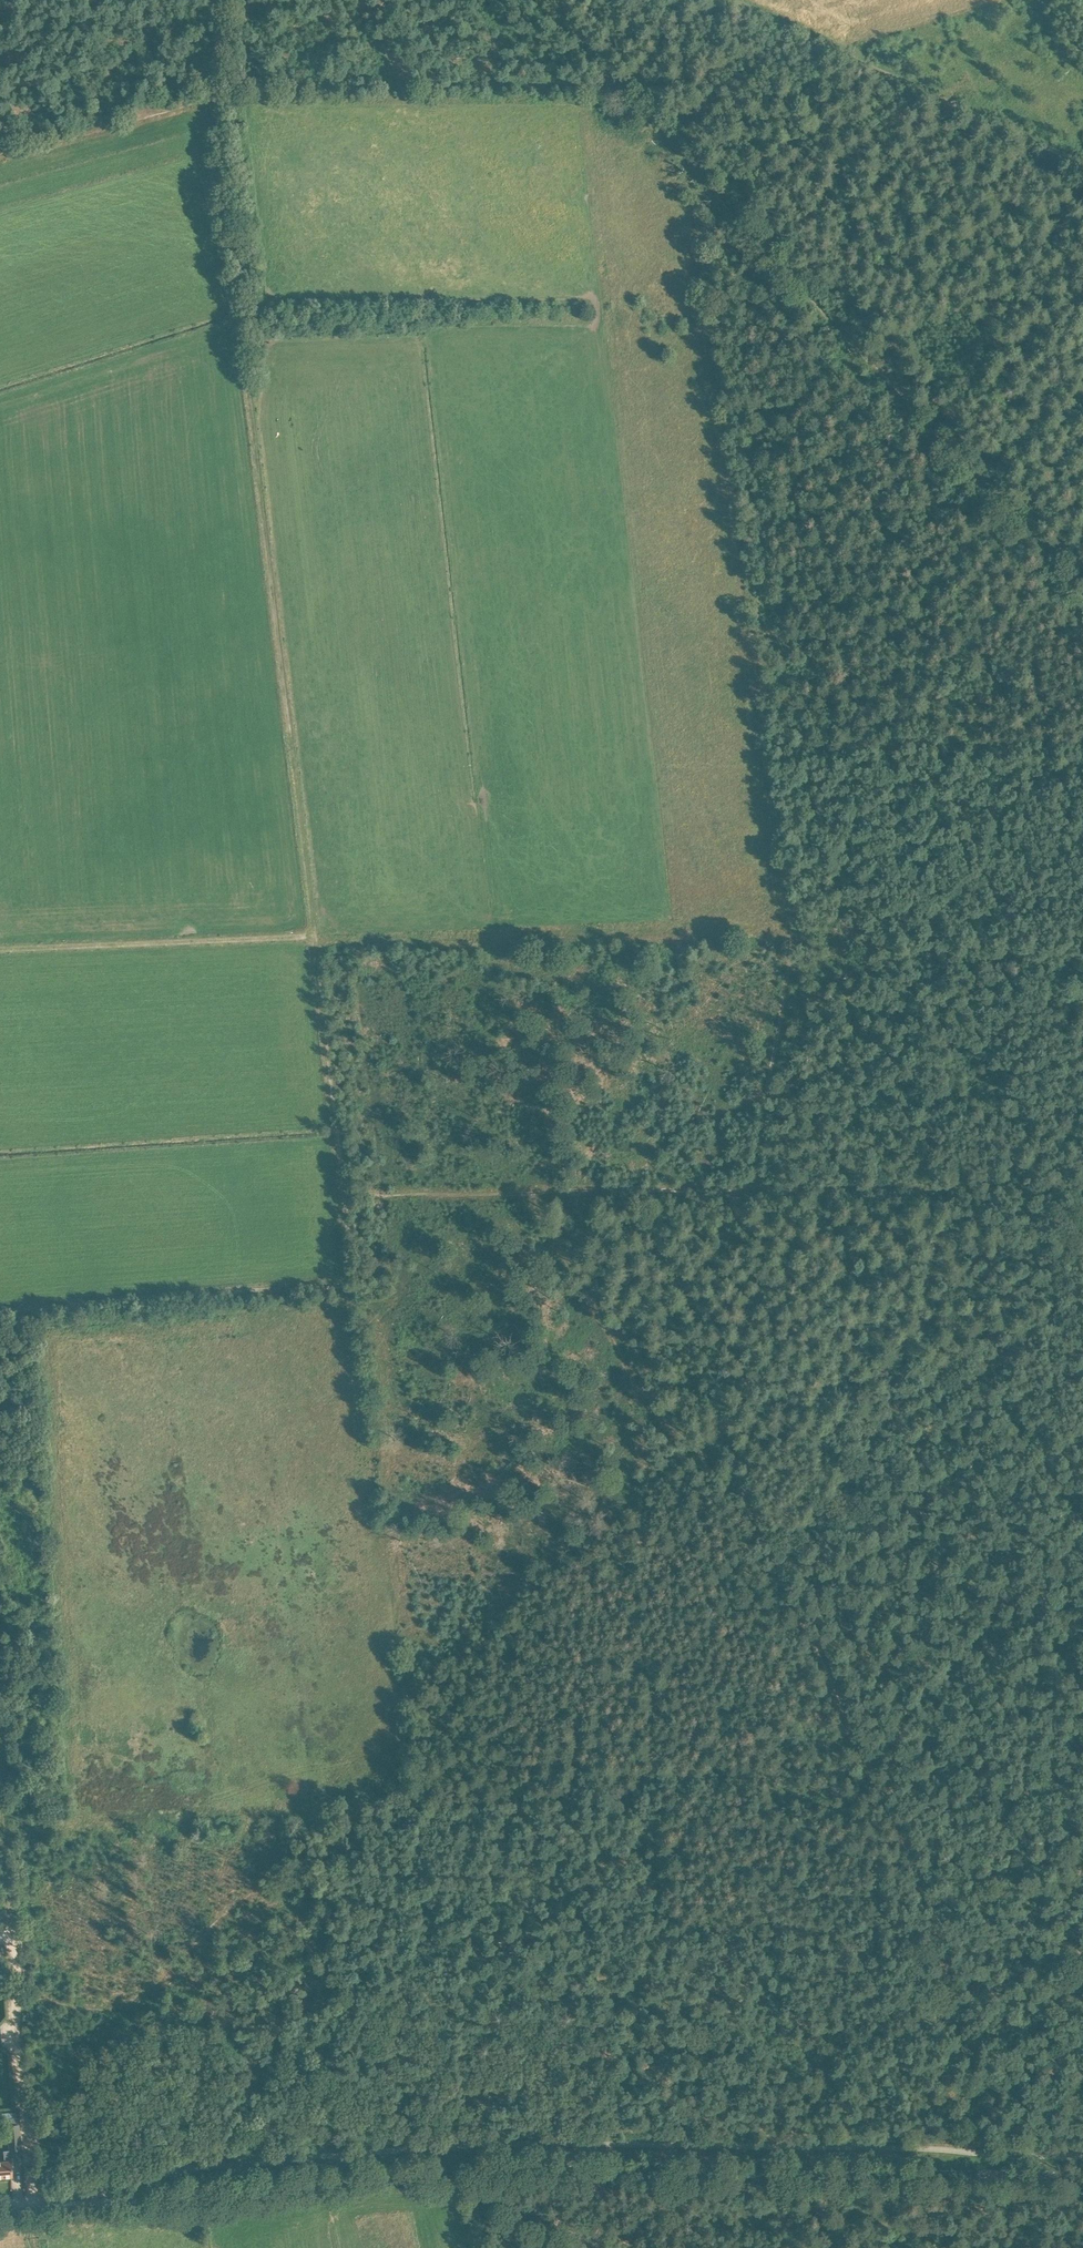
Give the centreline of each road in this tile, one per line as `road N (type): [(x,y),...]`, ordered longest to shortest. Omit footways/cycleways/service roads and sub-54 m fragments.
road 1 (track): [(352,1194),(216,104),(221,0)]
road 2 (tertiary): [(117,2199),(489,2171),(1082,2176)]
road 3 (track): [(979,116),(736,0)]
road 4 (track): [(17,2002),(31,2200)]

